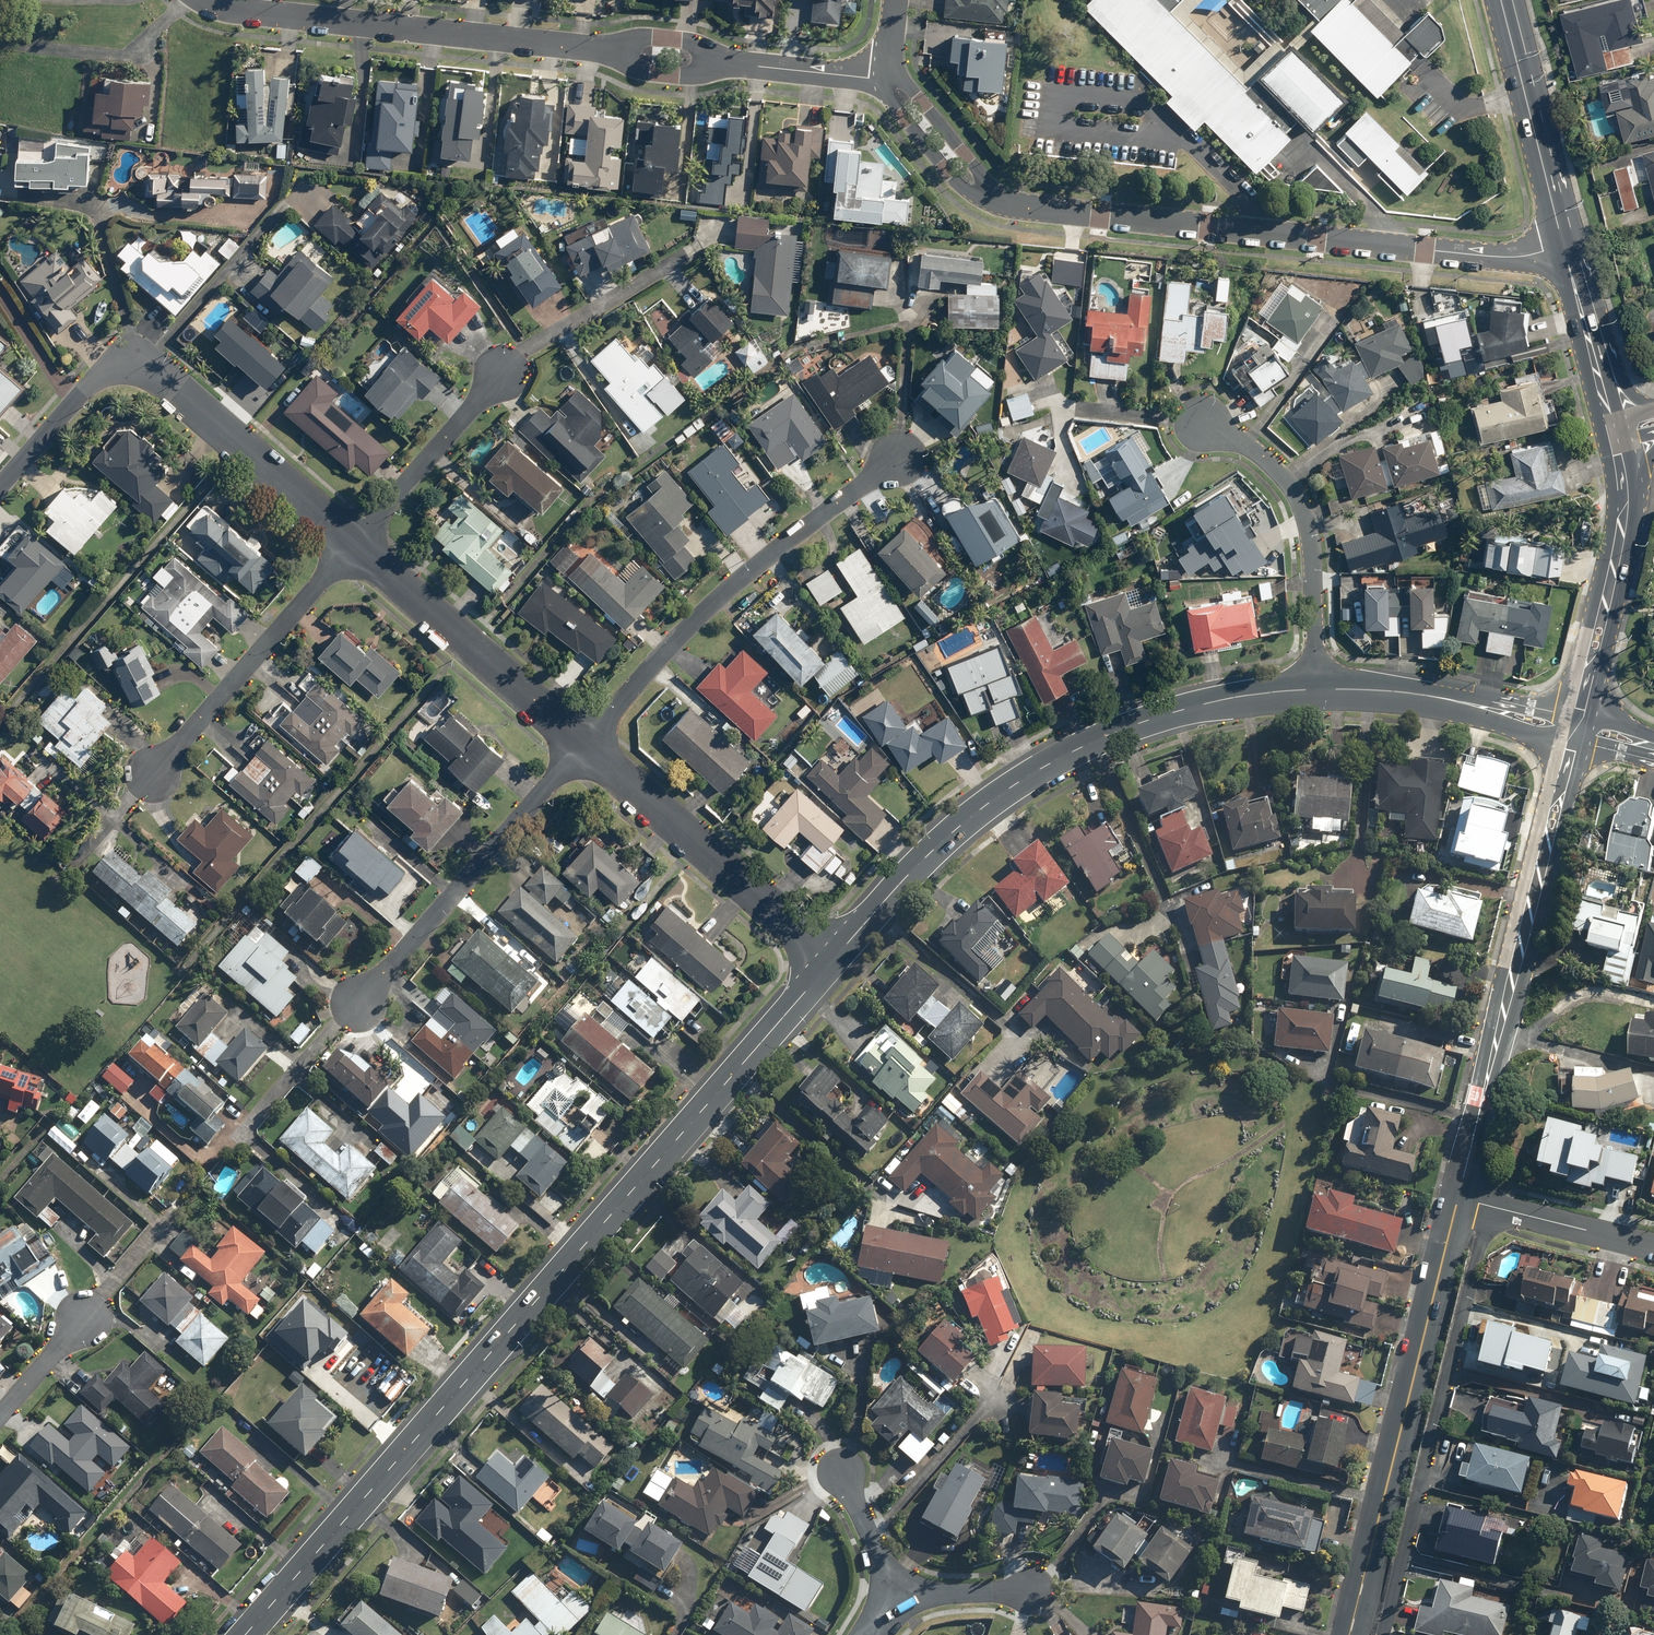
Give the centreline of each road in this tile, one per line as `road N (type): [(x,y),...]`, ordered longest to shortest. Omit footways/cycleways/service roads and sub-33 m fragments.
road 1 (secondary): [(830,961),(245,1634)]
road 2 (secondary): [(1318,689),(1184,709),(1045,765),(964,821),(830,961)]
road 3 (residential): [(1010,203),(1477,255),(1516,257),(1563,246)]
road 4 (secondary): [(1574,730),(1458,1199)]
road 5 (residential): [(352,547),(155,370),(110,370),(0,486)]
road 6 (secondary): [(1458,1199),(1351,1634)]
road 7 (residential): [(585,746),(694,621),(899,456)]
road 8 (residential): [(202,0),(609,50)]
road 9 (residential): [(585,746),(355,1008)]
road 10 (residential): [(830,961),(585,746)]
road 11 (residential): [(1318,689),(1299,498),(1273,462),(1204,422)]
road 12 (residential): [(352,547),(150,778)]
road 13 (residential): [(585,746),(352,547)]
road 14 (secondary): [(1618,450),(1625,493),(1619,558),(1574,730)]
road 15 (secondary): [(1574,730),(1430,696),(1318,689)]
road 16 (secondary): [(1499,0),(1563,246)]
road 17 (residential): [(352,547),(502,372)]
road 18 (residential): [(1458,1199),(1653,1248)]
road 19 (residential): [(1010,203),(961,187),(889,98),(891,71)]
road 20 (residential): [(891,71),(1010,203)]
road 21 (secondary): [(1563,246),(1608,407)]
road 22 (residential): [(741,65),(869,78),(891,71)]
road 23 (residential): [(891,1598),(1032,1592)]
road 24 (residential): [(741,65),(691,76),(640,72),(609,50)]
road 25 (residential): [(609,50),(646,37),(692,42),(741,65)]
road 26 (residential): [(891,1598),(839,1471)]
road 27 (residential): [(0,1416),(83,1320)]

